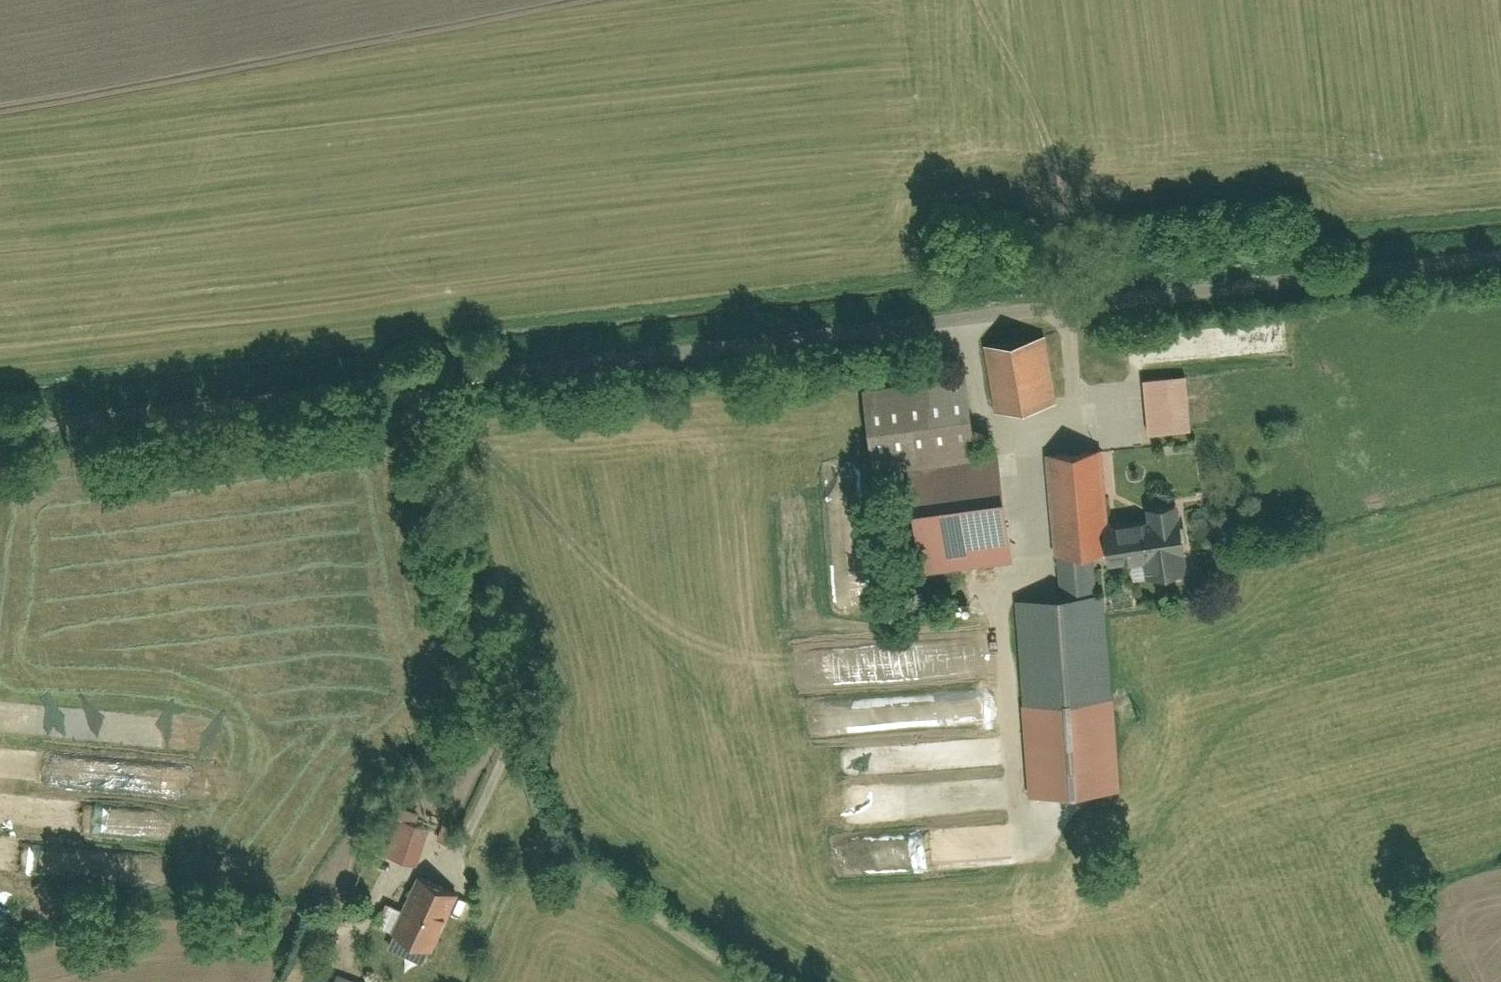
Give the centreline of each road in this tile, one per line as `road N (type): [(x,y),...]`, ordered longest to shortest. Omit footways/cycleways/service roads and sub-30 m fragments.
road 1 (residential): [(413,388),(1500,257)]
road 2 (residential): [(413,388),(511,698),(512,741),(458,860)]
road 3 (residential): [(0,435),(413,388)]
road 4 (track): [(512,741),(551,860),(612,880),(773,981)]

